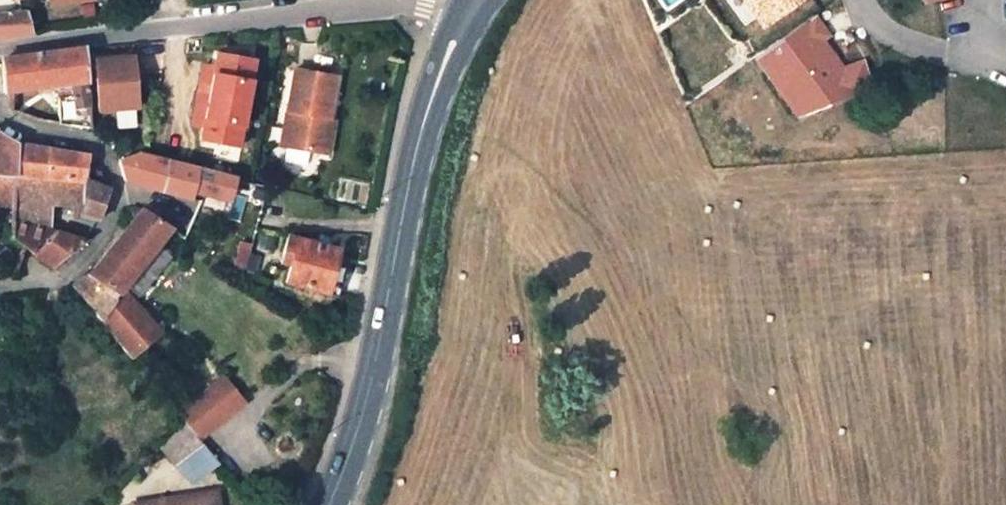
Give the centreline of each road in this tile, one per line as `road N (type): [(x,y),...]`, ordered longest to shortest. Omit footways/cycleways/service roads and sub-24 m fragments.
road 1 (secondary): [(463,17),(445,53),(362,419),(325,504)]
road 2 (residential): [(346,6),(0,50)]
road 3 (residential): [(0,113),(20,127),(82,140),(109,167),(121,194),(77,265),(27,287)]

